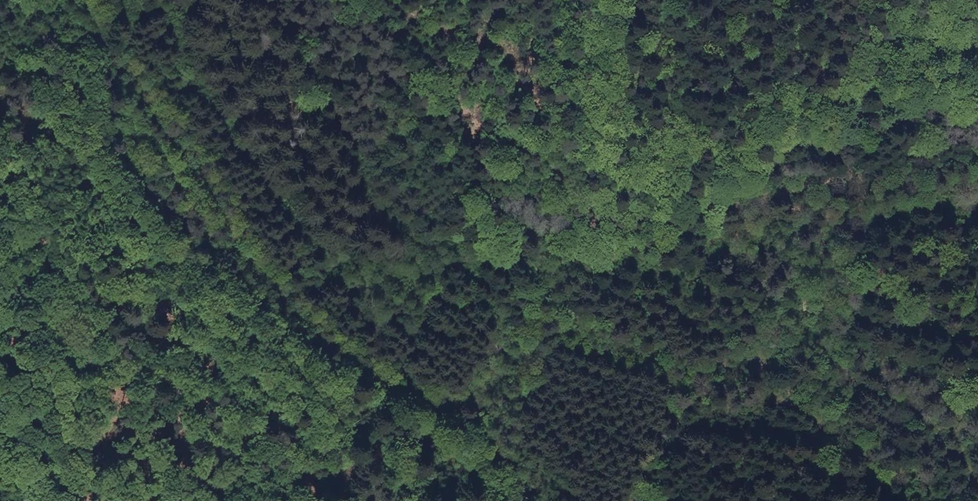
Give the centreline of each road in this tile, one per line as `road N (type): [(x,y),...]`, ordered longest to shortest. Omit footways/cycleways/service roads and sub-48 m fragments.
road 1 (track): [(69,0),(174,150),(187,222),(343,362),(417,398),(467,406),(540,331),(679,362),(767,348),(848,268),(912,250),(903,263)]
road 2 (track): [(187,222),(117,159),(0,142)]
road 3 (track): [(812,0),(977,100)]

